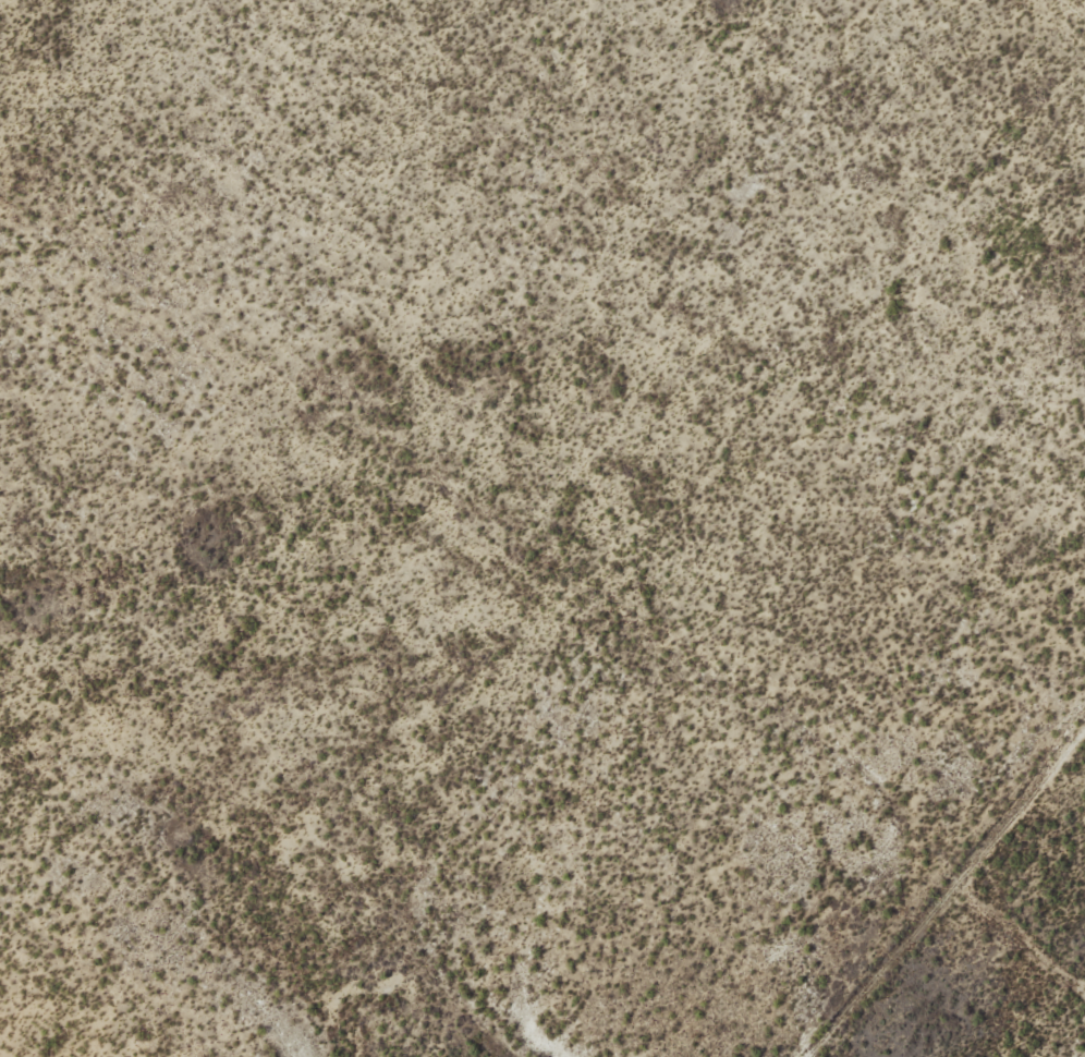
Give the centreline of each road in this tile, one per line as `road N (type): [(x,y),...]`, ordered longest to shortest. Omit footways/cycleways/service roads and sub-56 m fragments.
road 1 (track): [(644,1056),(709,991),(760,959),(805,946),(972,805),(1084,684)]
road 2 (track): [(1084,990),(998,906),(947,899),(814,1056)]
road 3 (track): [(947,899),(1084,729)]

